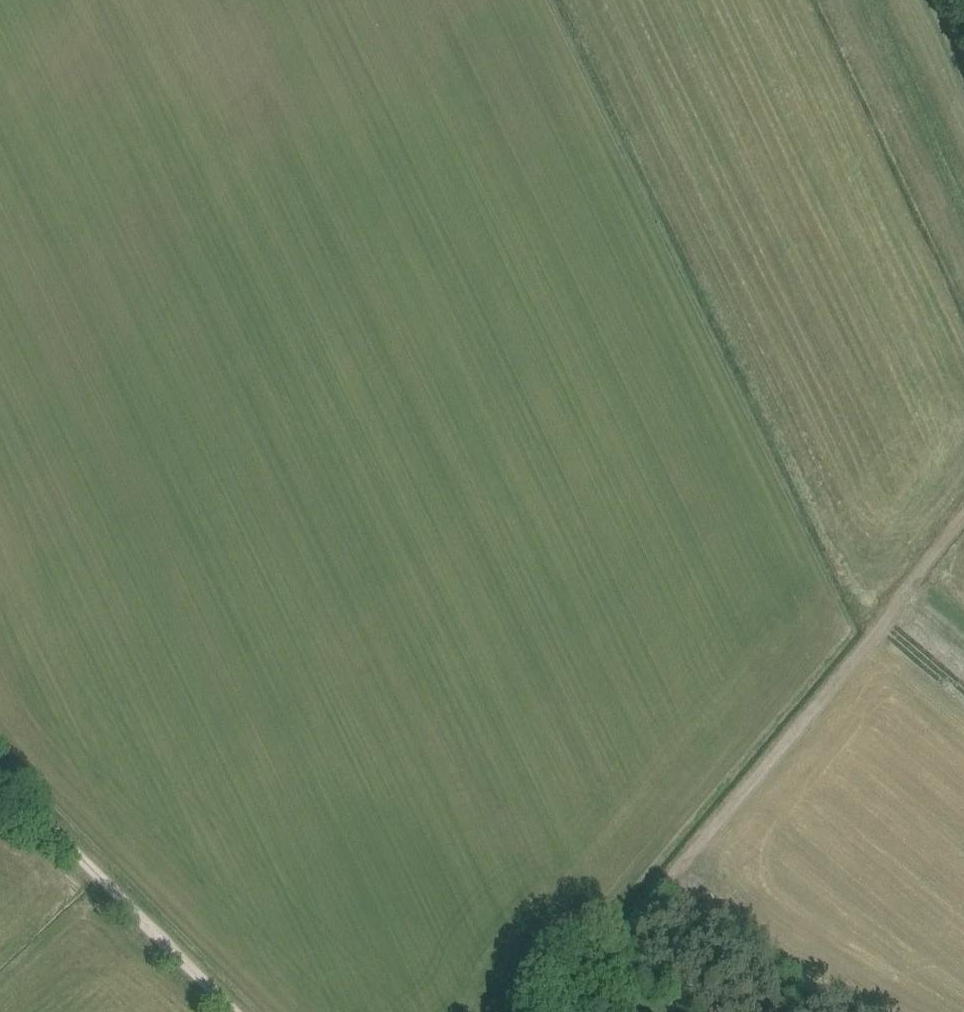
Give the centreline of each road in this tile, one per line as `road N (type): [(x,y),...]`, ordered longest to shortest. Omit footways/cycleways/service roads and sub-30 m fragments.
road 1 (track): [(555,1011),(963,529)]
road 2 (track): [(0,777),(232,1011)]

